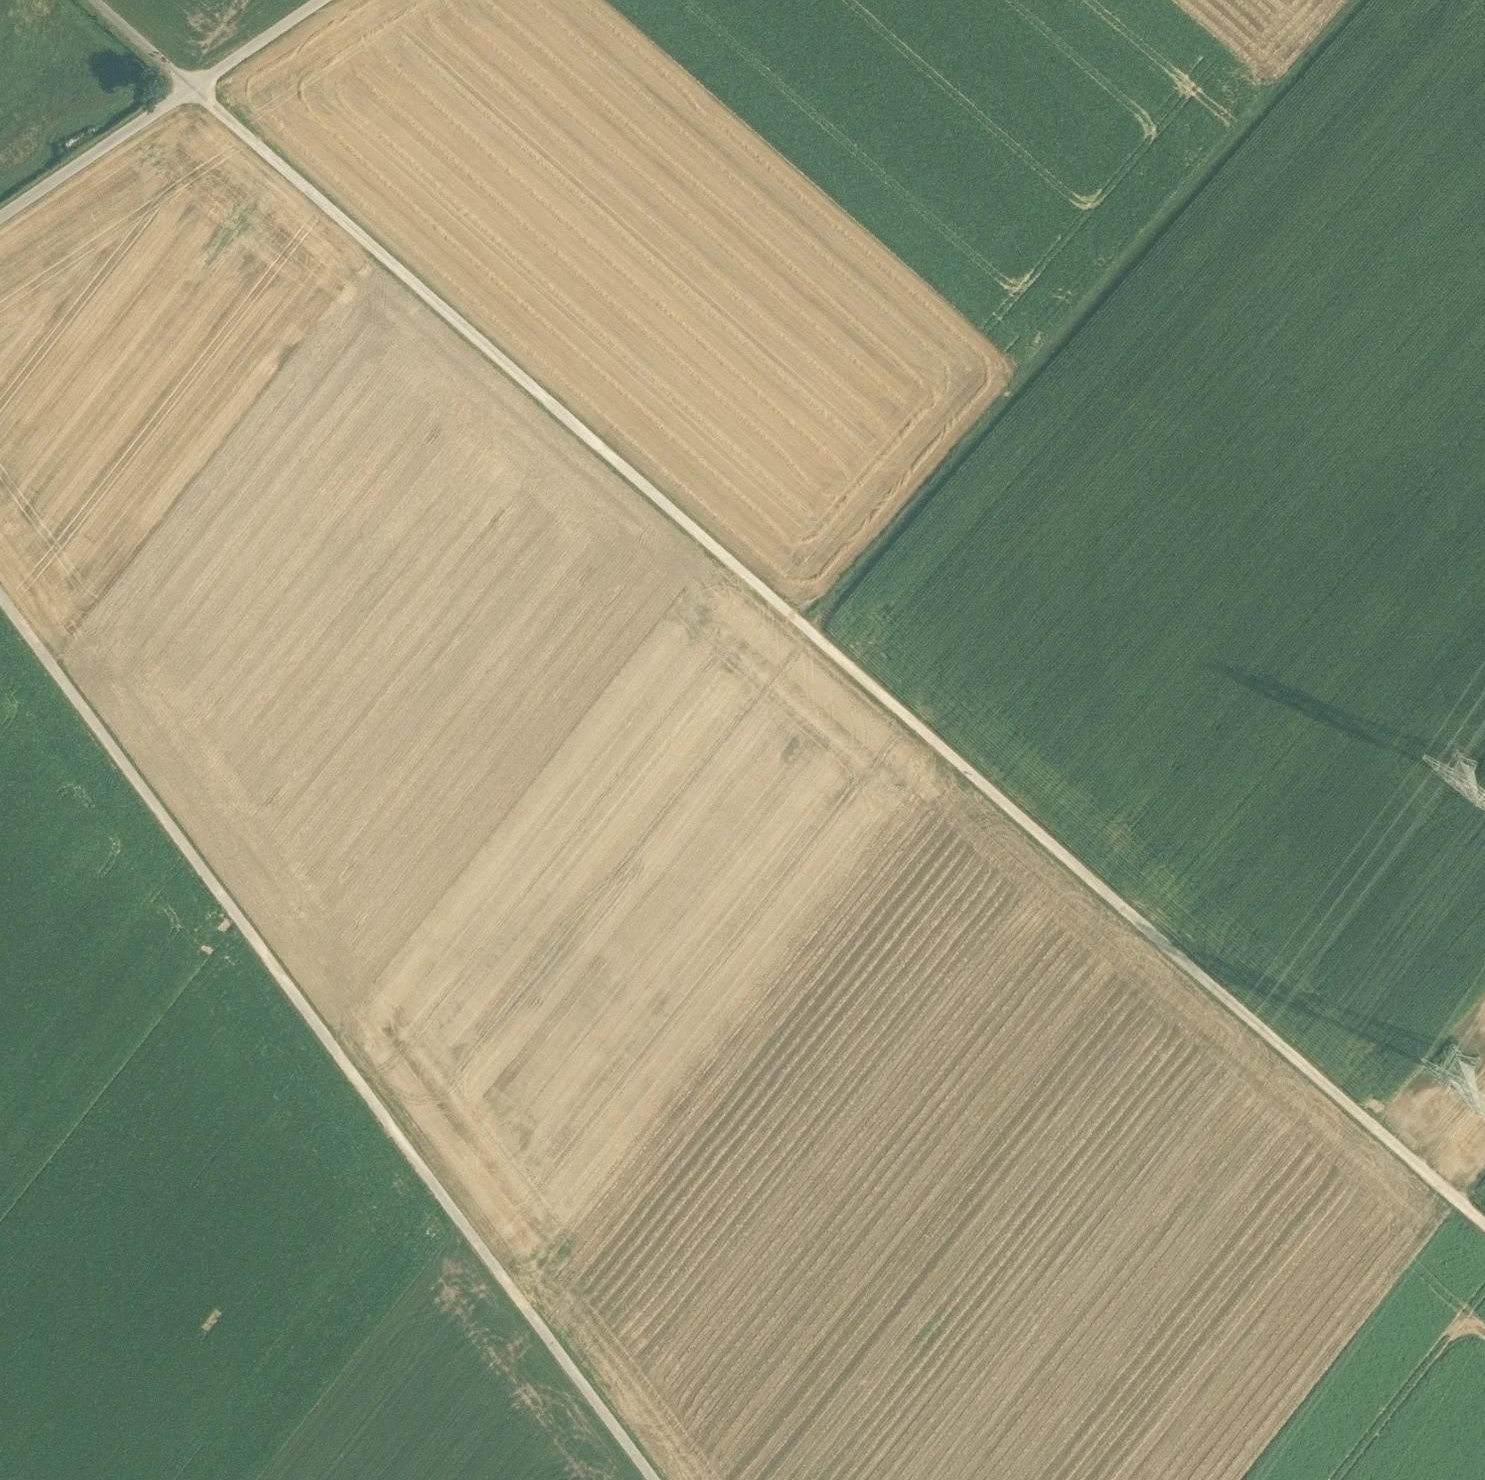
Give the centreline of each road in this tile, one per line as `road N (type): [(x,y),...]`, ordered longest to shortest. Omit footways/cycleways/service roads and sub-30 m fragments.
road 1 (track): [(90,0),(1484,1230)]
road 2 (track): [(0,601),(651,1479)]
road 3 (track): [(1361,0),(807,633)]
road 4 (track): [(326,0),(0,220)]

